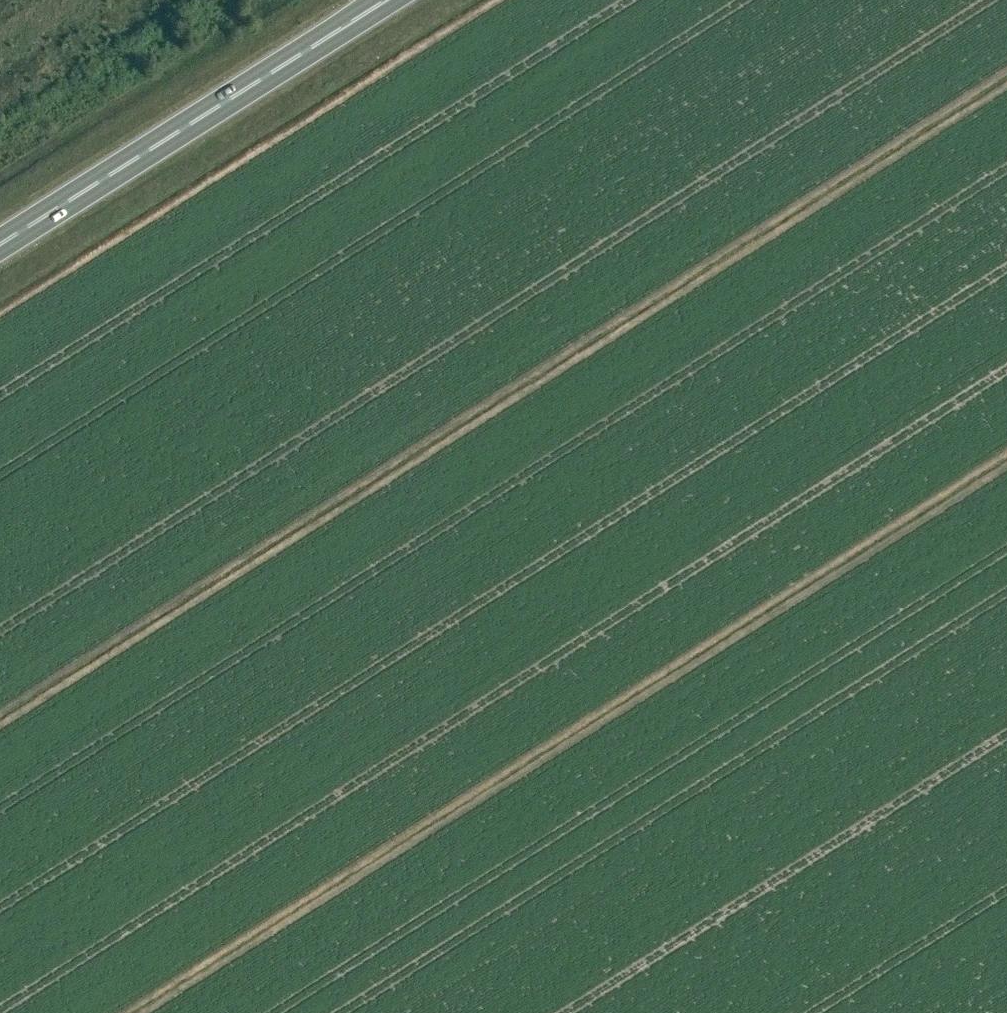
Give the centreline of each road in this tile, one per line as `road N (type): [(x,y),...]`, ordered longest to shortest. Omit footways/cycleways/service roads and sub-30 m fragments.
road 1 (trunk): [(0,244),(385,0)]

